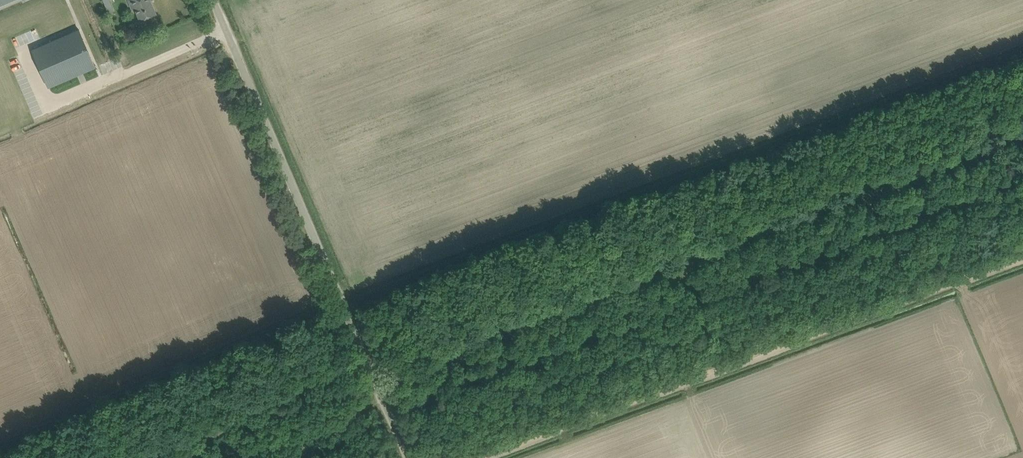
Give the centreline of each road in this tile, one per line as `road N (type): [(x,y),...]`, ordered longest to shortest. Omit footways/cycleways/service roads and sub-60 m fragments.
road 1 (track): [(1022,136),(463,344),(383,398),(193,457)]
road 2 (track): [(343,300),(1022,45)]
road 3 (track): [(481,457),(1022,255)]
road 4 (unclassified): [(408,457),(213,0)]
road 5 (track): [(343,300),(0,448)]

